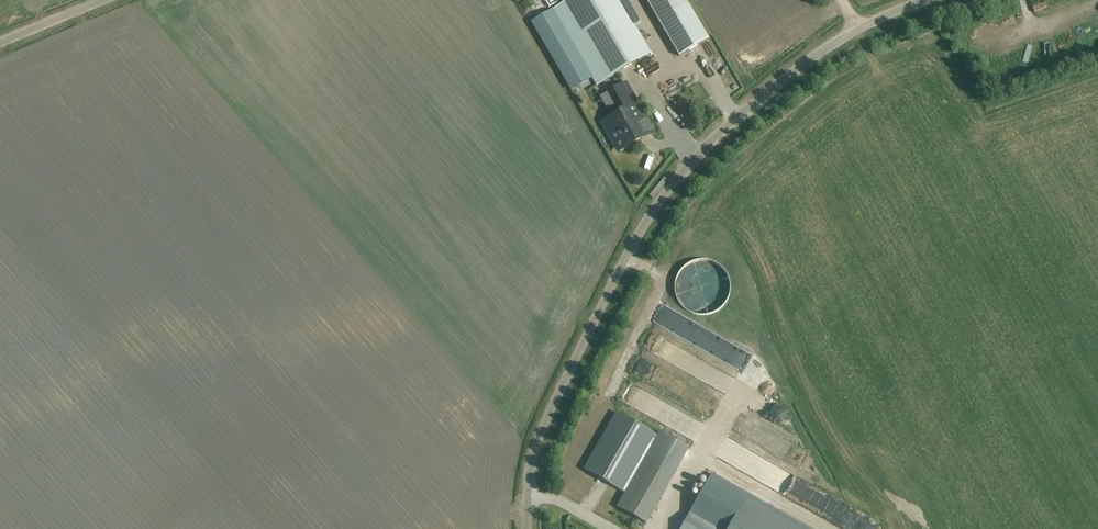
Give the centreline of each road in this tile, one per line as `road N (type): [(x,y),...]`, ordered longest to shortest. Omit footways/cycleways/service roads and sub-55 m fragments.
road 1 (unclassified): [(527,528),(535,449),(551,411),(662,199),(717,135),(784,78),(858,29),(927,0)]

